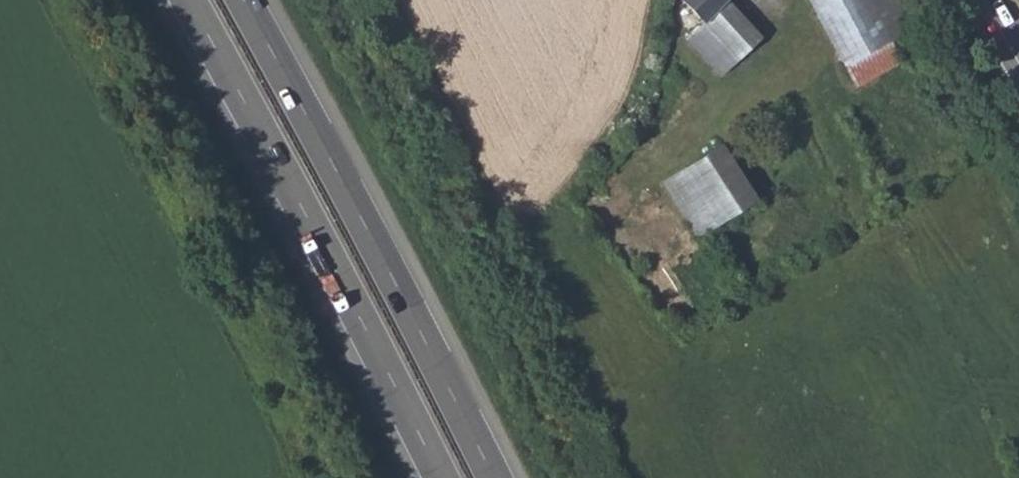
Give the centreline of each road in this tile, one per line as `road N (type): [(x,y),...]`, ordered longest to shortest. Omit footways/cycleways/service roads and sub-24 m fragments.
road 1 (trunk): [(188,0),(441,477)]
road 2 (trunk): [(494,477),(243,0)]

